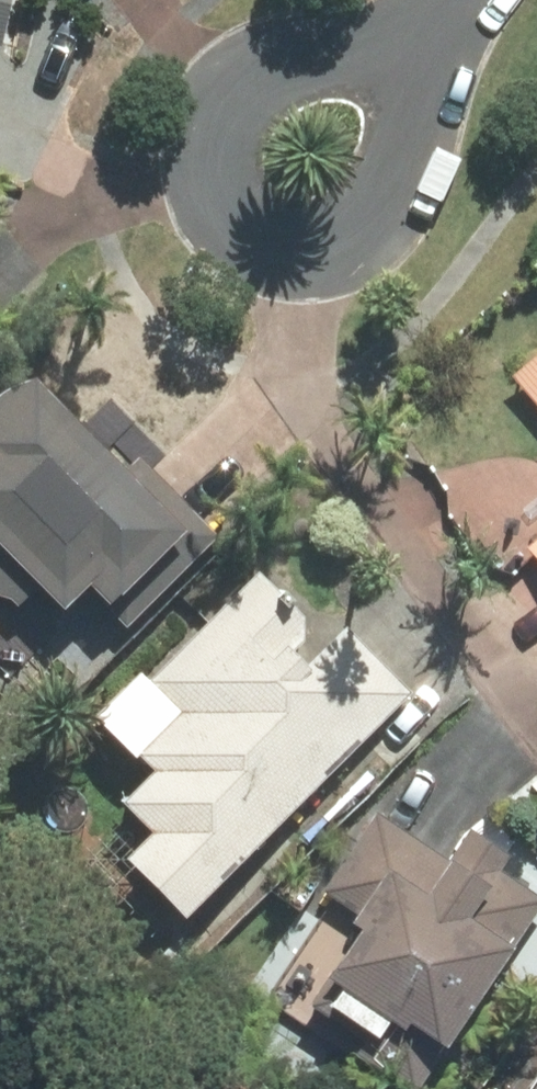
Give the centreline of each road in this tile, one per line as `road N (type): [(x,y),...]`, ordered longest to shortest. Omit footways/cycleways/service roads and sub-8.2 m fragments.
road 1 (residential): [(431,36),(394,187),(350,242),(293,252),(265,243),(224,190)]
road 2 (residential): [(224,190),(228,120),(247,94),(274,79),(431,36)]

